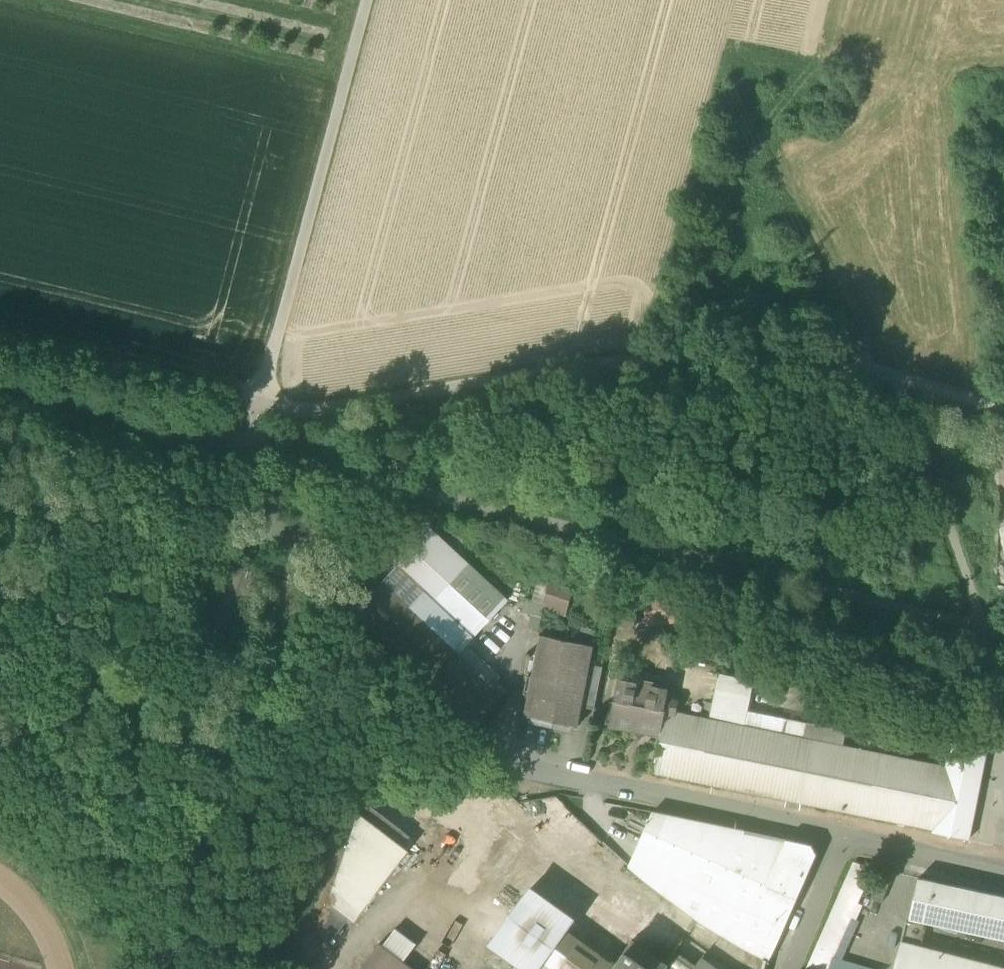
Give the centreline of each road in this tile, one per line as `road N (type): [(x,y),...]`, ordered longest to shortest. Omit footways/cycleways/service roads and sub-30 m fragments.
road 1 (residential): [(847,836),(380,743),(0,630)]
road 2 (track): [(256,402),(298,412),(599,363),(777,352),(894,383)]
road 3 (track): [(256,402),(364,0)]
road 4 (track): [(993,673),(971,578),(894,383)]
road 5 (track): [(0,341),(256,402)]
road 6 (residential): [(1003,878),(847,836)]
road 7 (residential): [(798,968),(847,836)]

